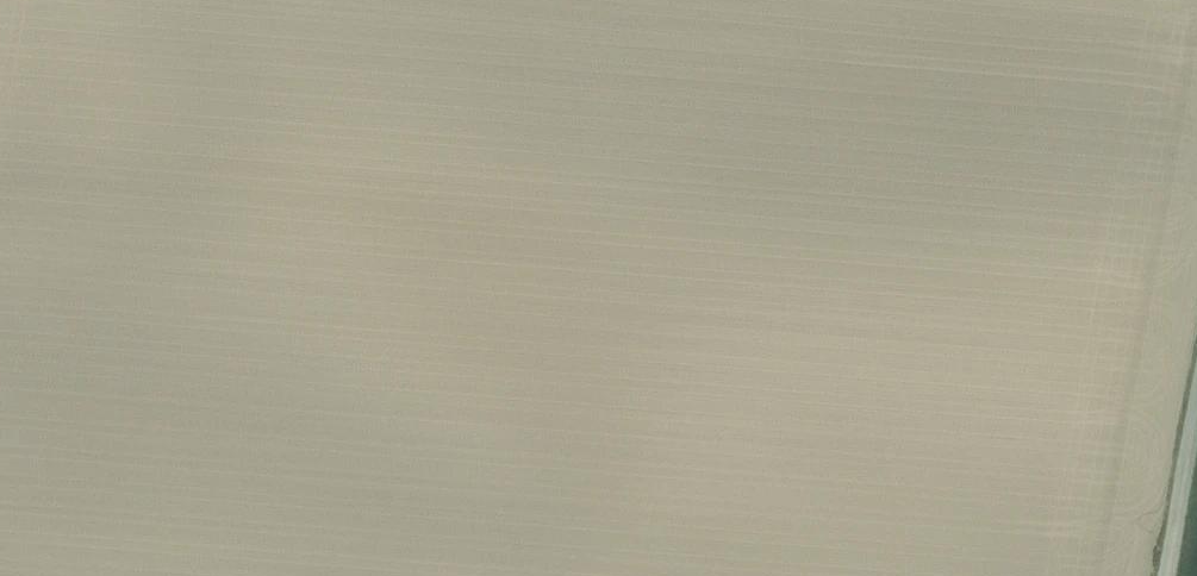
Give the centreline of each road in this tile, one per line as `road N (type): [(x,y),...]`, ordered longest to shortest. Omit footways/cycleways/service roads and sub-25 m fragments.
road 1 (track): [(1196,443),(1173,575)]

